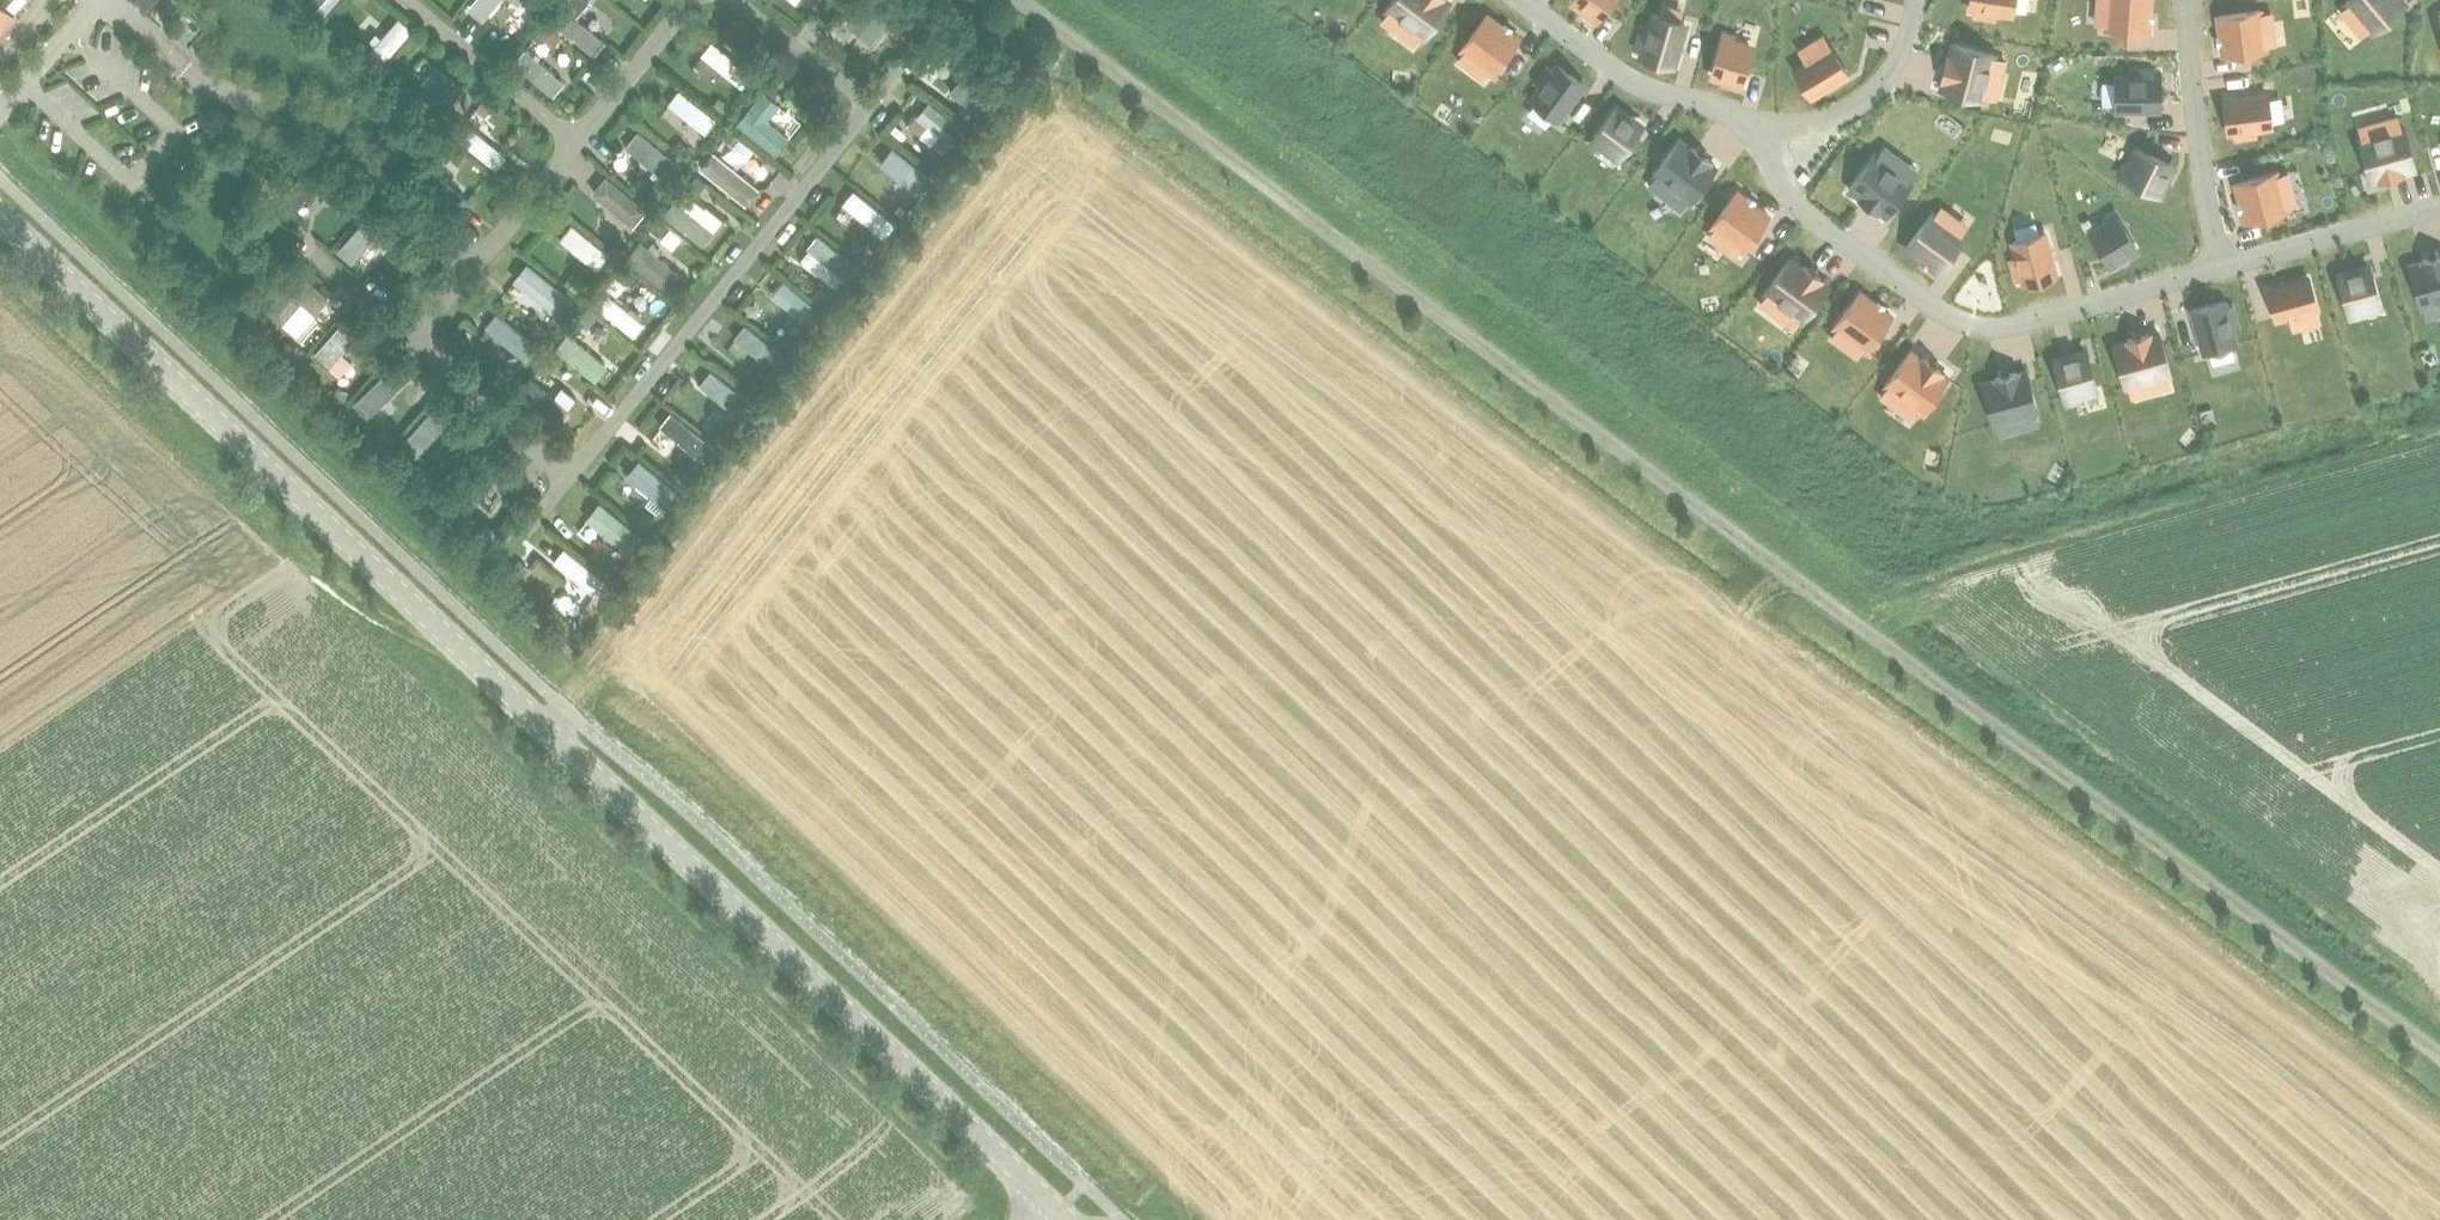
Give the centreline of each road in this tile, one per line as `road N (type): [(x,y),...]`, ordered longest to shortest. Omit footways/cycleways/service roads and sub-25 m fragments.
road 1 (tertiary): [(1057,1211),(0,220)]

